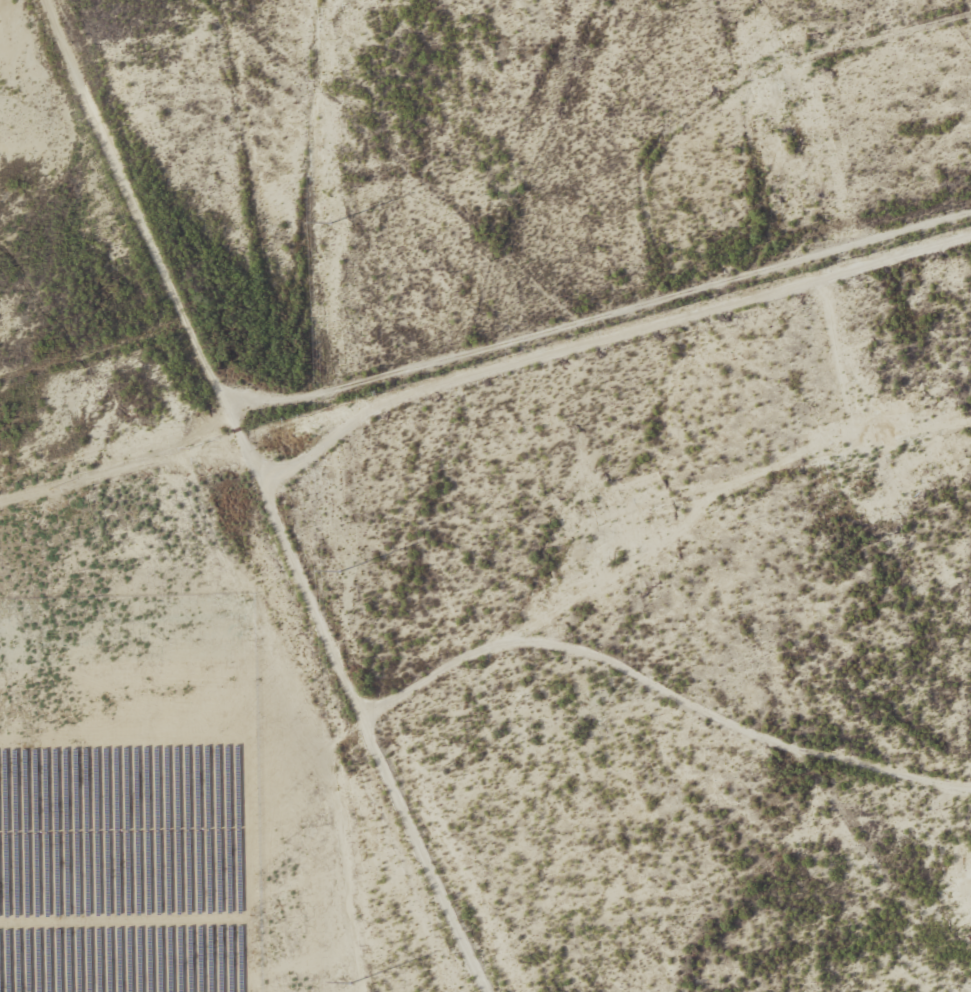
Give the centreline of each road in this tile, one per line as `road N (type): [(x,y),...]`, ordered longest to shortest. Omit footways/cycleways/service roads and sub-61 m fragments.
road 1 (track): [(488,991),(199,353),(51,0)]
road 2 (track): [(231,410),(970,212)]
road 3 (track): [(262,481),(291,473),(339,423),(397,394),(970,233)]
road 4 (track): [(365,710),(486,648),(536,637),(617,659),(741,727),(970,785)]
road 5 (track): [(486,648),(575,536),(695,487),(721,488),(970,419)]
road 6 (track): [(633,307),(652,296),(658,257),(646,188),(654,154),(677,123),(770,62),(970,12)]

